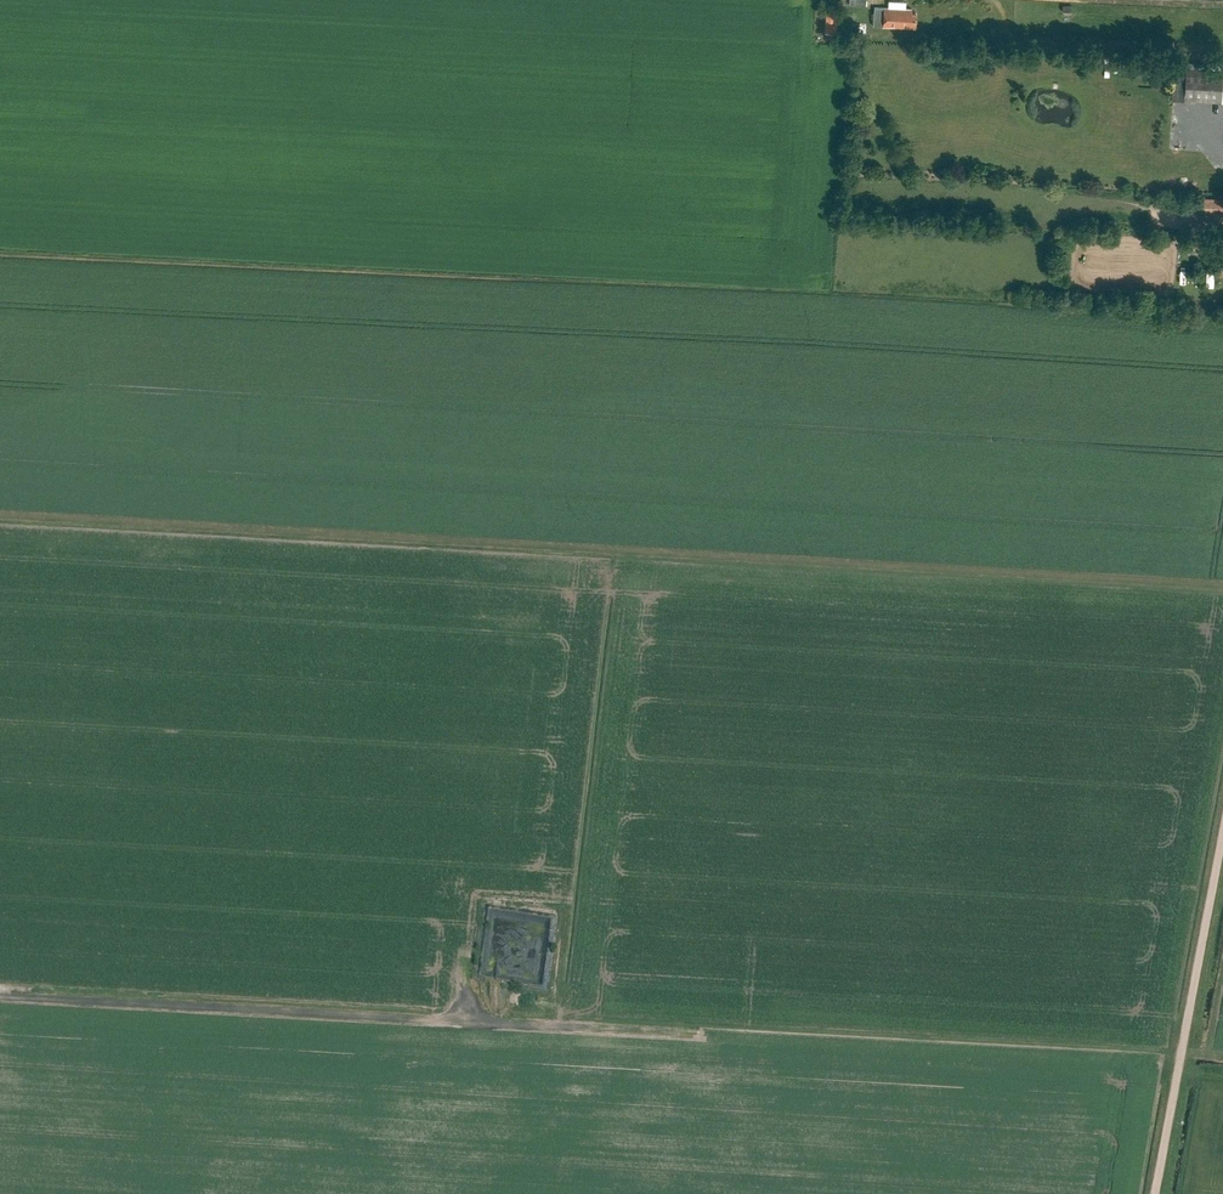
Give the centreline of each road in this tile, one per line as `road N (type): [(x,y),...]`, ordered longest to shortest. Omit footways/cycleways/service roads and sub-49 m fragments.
road 1 (unclassified): [(1156,1193),(1222,835)]

